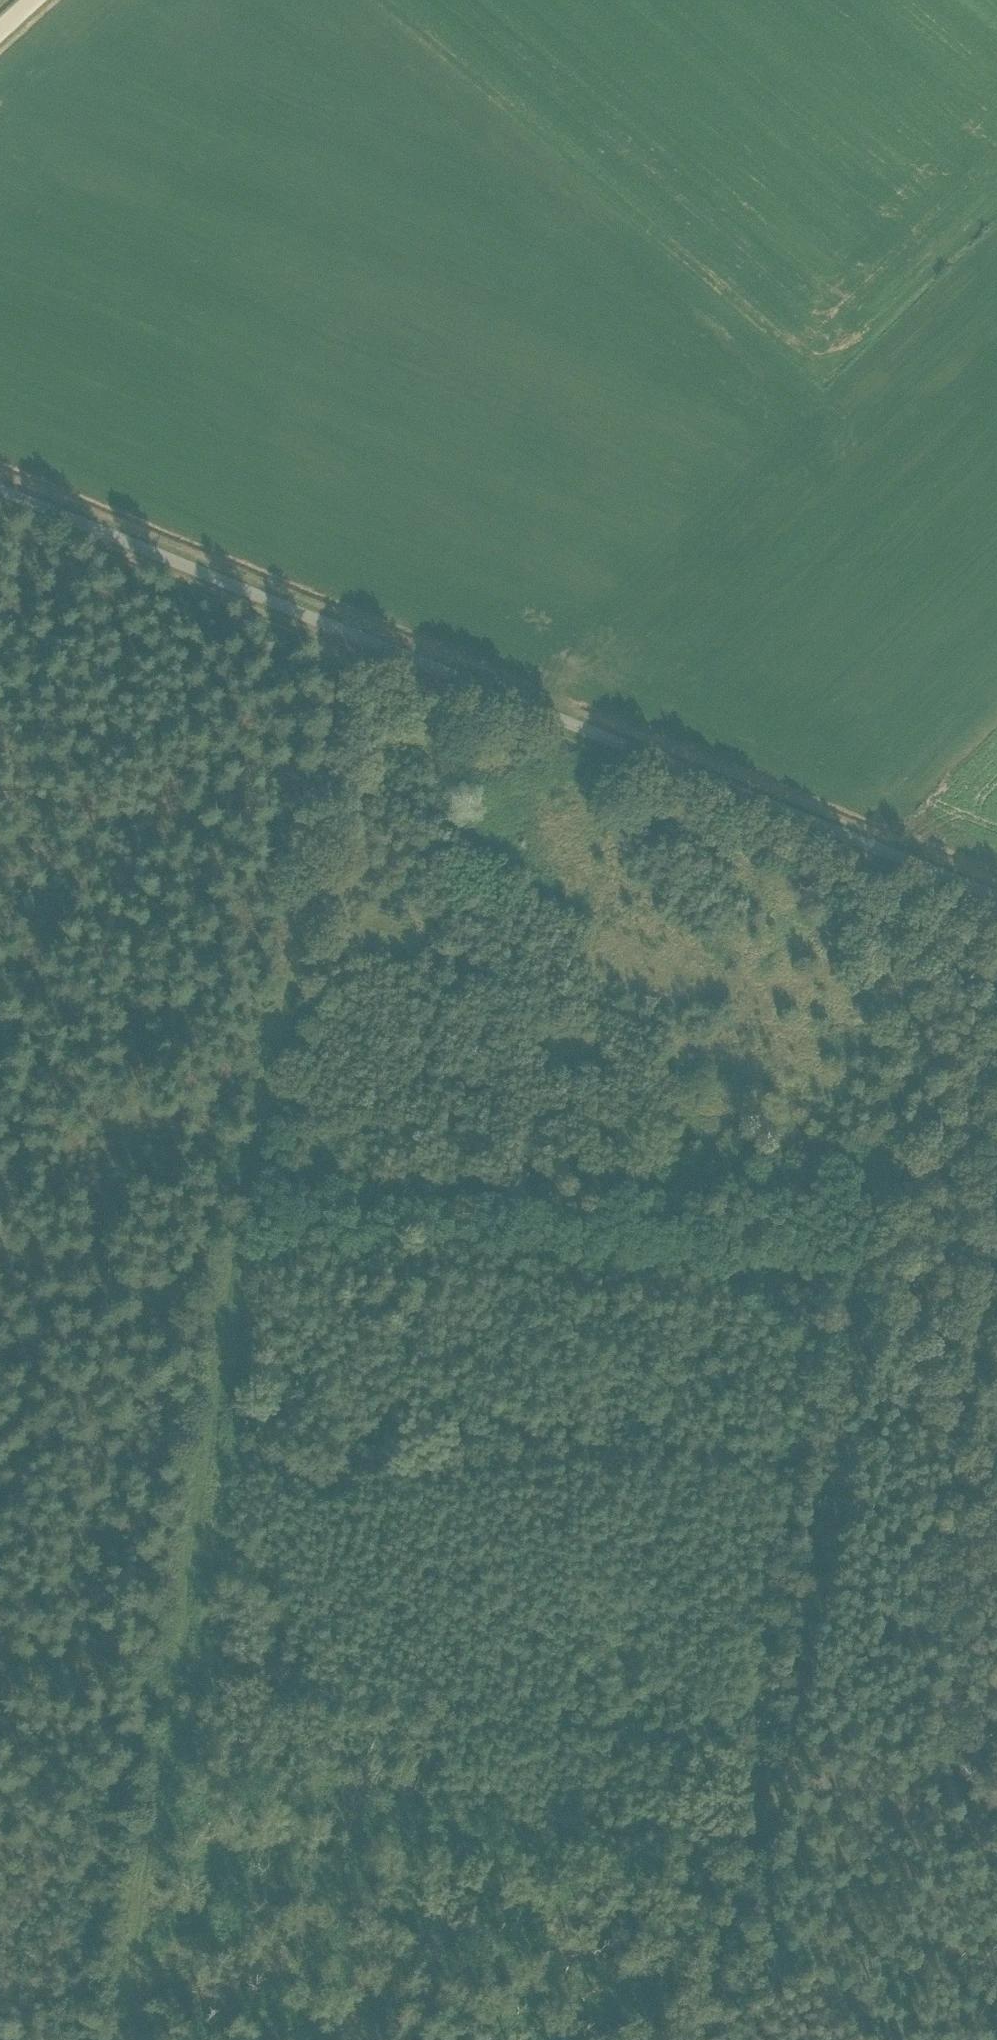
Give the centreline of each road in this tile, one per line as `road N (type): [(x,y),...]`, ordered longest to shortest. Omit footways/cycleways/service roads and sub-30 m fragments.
road 1 (unclassified): [(996,895),(0,487)]
road 2 (track): [(121,2039),(226,1326)]
road 3 (track): [(226,1326),(344,627)]
road 4 (track): [(0,1252),(226,1326)]

